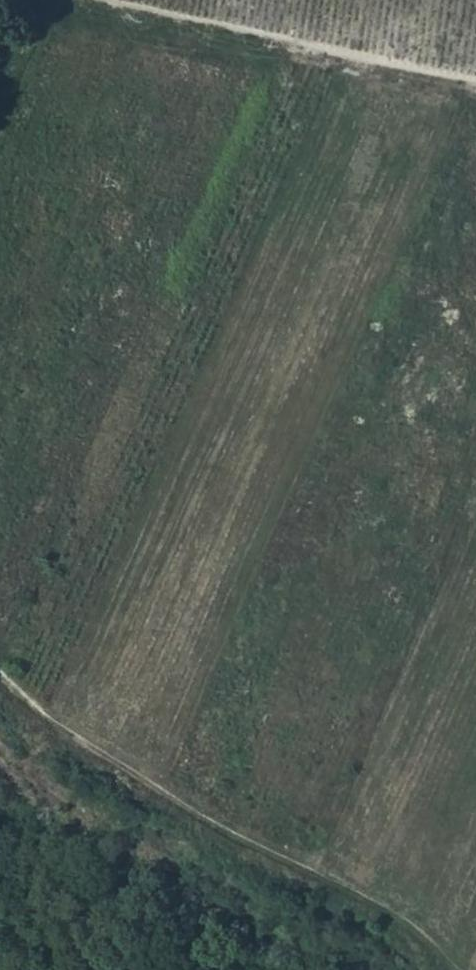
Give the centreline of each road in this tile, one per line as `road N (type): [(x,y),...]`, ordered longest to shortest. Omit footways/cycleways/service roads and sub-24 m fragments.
road 1 (track): [(456,969),(431,937),(404,919),(150,780),(0,675)]
road 2 (track): [(475,87),(60,0)]
road 3 (track): [(209,969),(0,855)]

